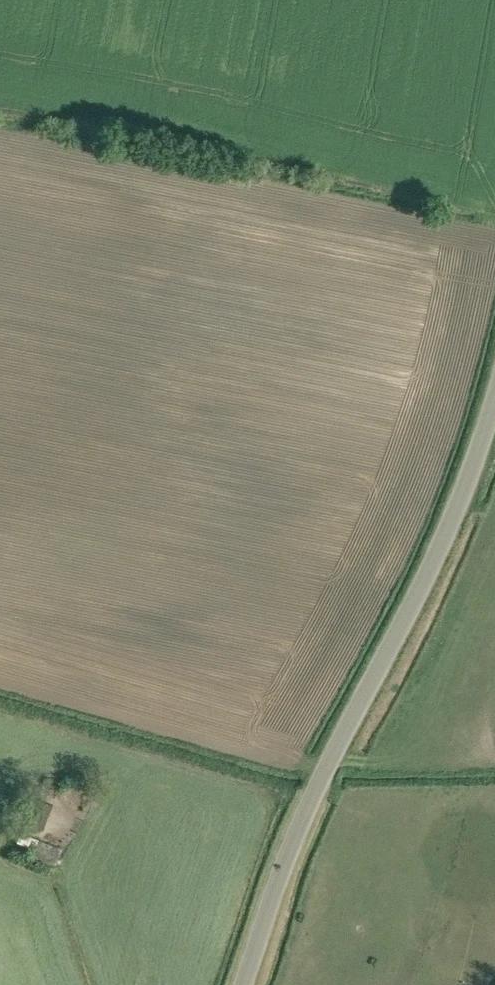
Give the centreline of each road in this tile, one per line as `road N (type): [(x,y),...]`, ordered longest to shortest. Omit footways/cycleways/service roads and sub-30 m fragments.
road 1 (unclassified): [(252,984),(299,847),(357,712),(429,579),(494,404)]

